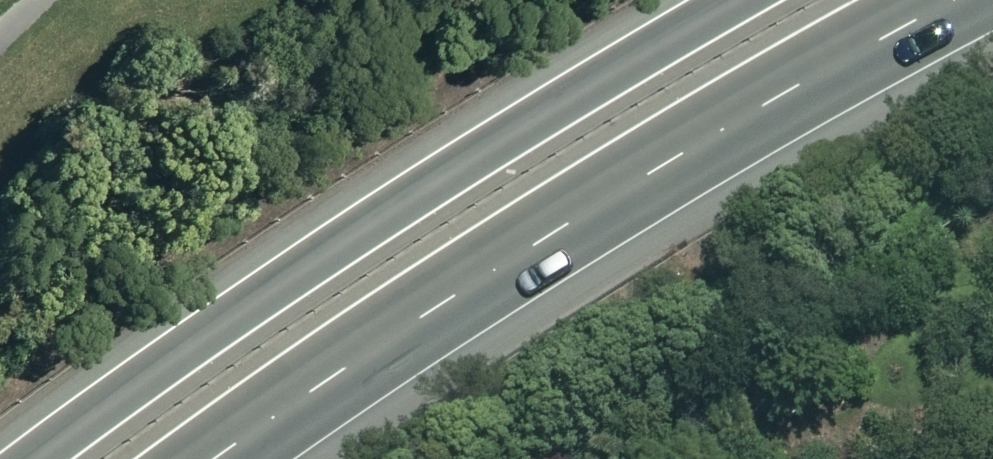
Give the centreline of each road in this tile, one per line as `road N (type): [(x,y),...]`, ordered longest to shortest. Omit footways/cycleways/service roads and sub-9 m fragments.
road 1 (trunk): [(940,0),(561,218),(217,458)]
road 2 (trunk): [(31,458),(196,333),(541,108),(730,0)]

